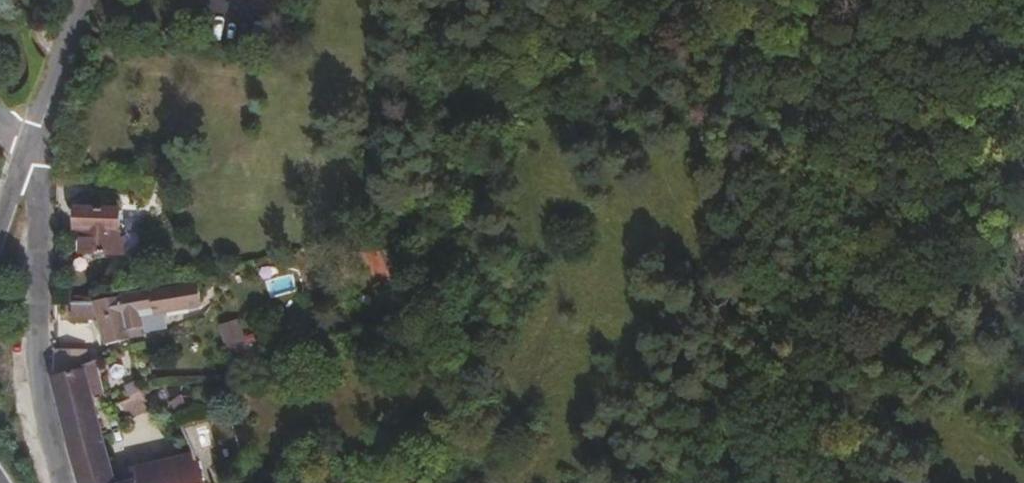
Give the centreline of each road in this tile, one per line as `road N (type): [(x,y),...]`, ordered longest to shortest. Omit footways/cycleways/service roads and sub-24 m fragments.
road 1 (residential): [(62,482),(39,388),(47,182),(30,158)]
road 2 (residential): [(84,0),(30,158)]

